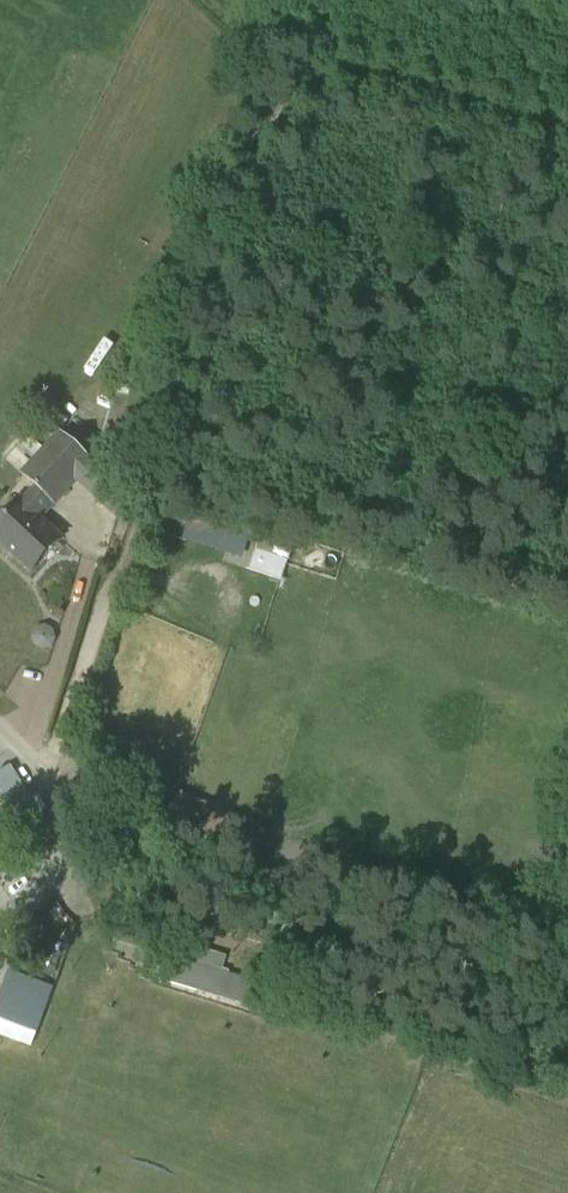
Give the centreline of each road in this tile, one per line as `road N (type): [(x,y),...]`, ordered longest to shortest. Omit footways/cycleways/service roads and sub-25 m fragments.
road 1 (track): [(30,748),(64,729),(84,687),(295,0)]
road 2 (track): [(275,67),(367,66),(567,127)]
road 3 (unclassified): [(0,721),(30,748),(57,797),(88,920)]

